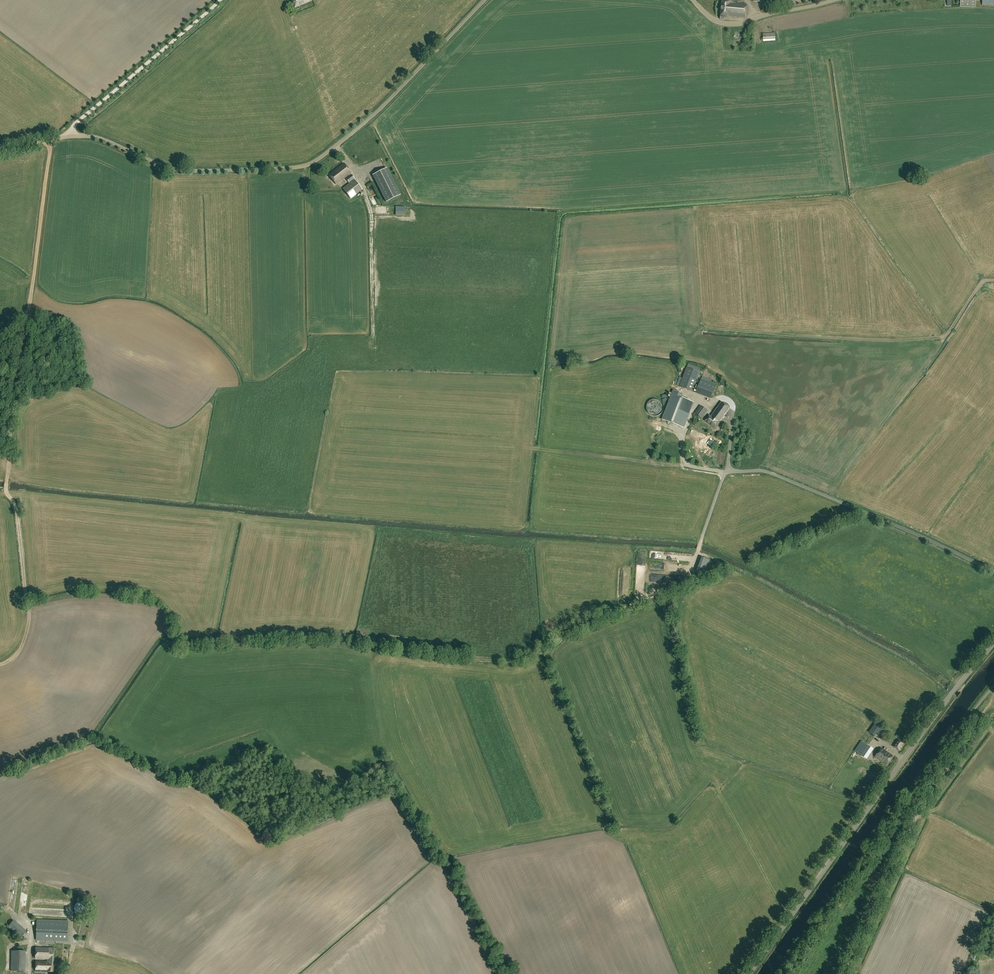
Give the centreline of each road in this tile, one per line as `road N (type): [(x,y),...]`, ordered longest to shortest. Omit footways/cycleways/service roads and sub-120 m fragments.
road 1 (track): [(28,604),(82,595),(160,605),(189,648),(301,643),(511,662),(680,585),(693,568)]
road 2 (track): [(47,141),(6,489),(17,513),(28,622),(17,655),(0,666)]
road 3 (unclassified): [(485,0),(380,109),(306,165),(182,171),(95,137),(68,135)]
road 4 (unclassified): [(749,973),(993,643)]
road 5 (track): [(993,686),(921,806),(847,973)]
road 6 (unclassified): [(68,135),(218,0)]
road 7 (unclassified): [(693,0),(714,20),(733,25),(833,0)]

